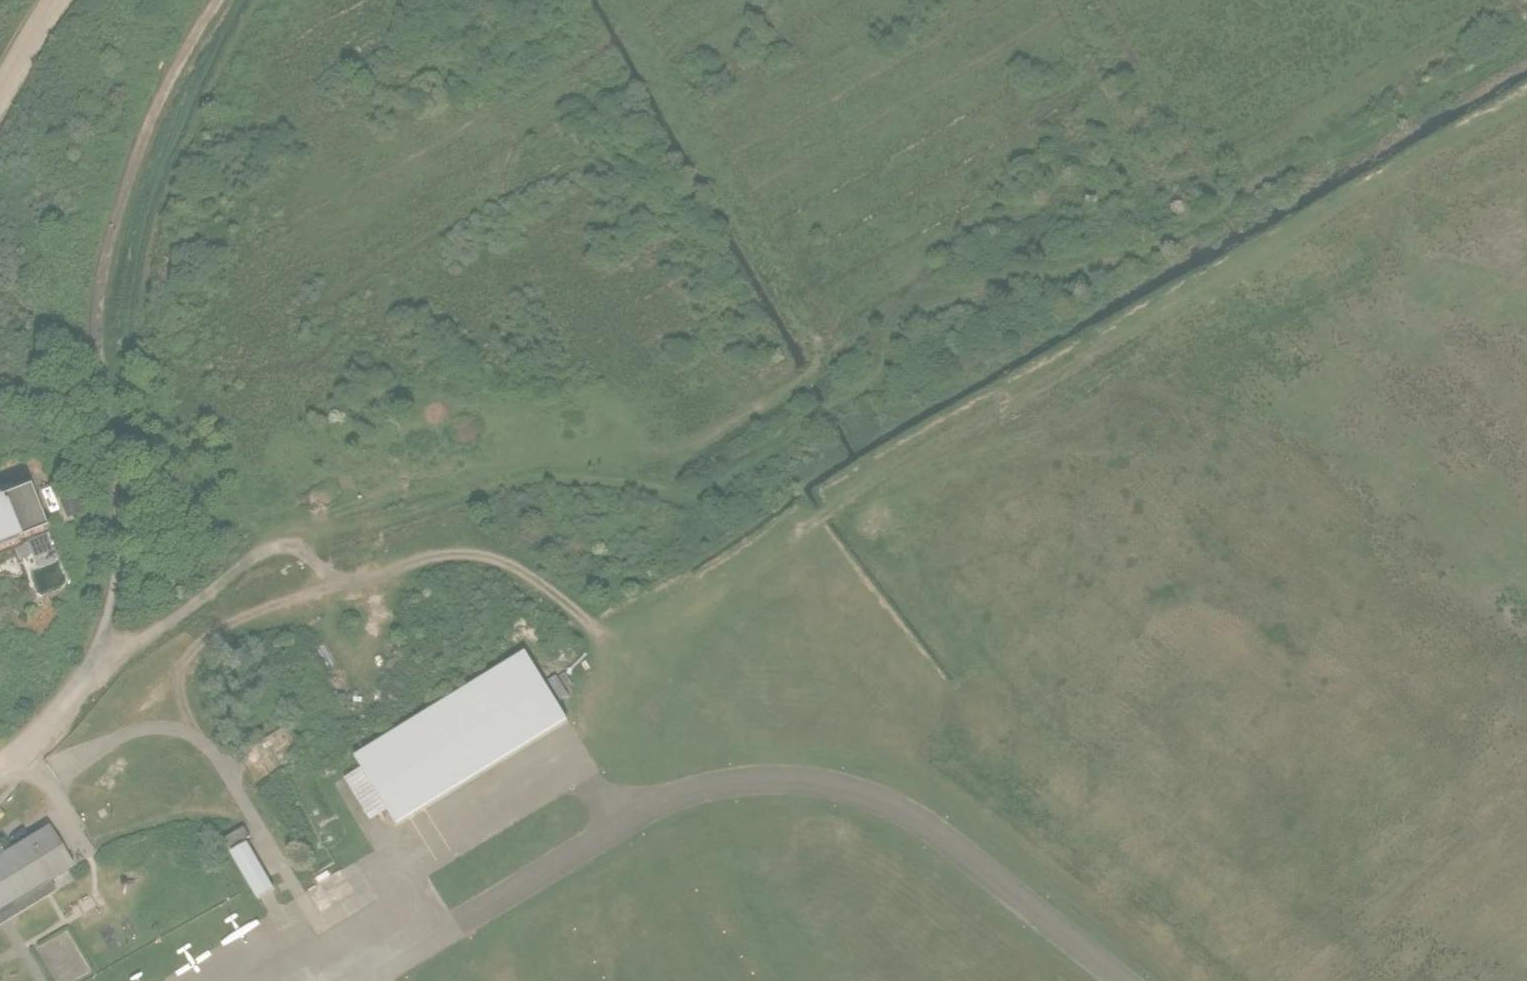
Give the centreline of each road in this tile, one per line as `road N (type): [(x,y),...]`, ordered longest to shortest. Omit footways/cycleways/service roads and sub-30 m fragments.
road 1 (track): [(336,583),(314,558),(274,548),(96,666)]

